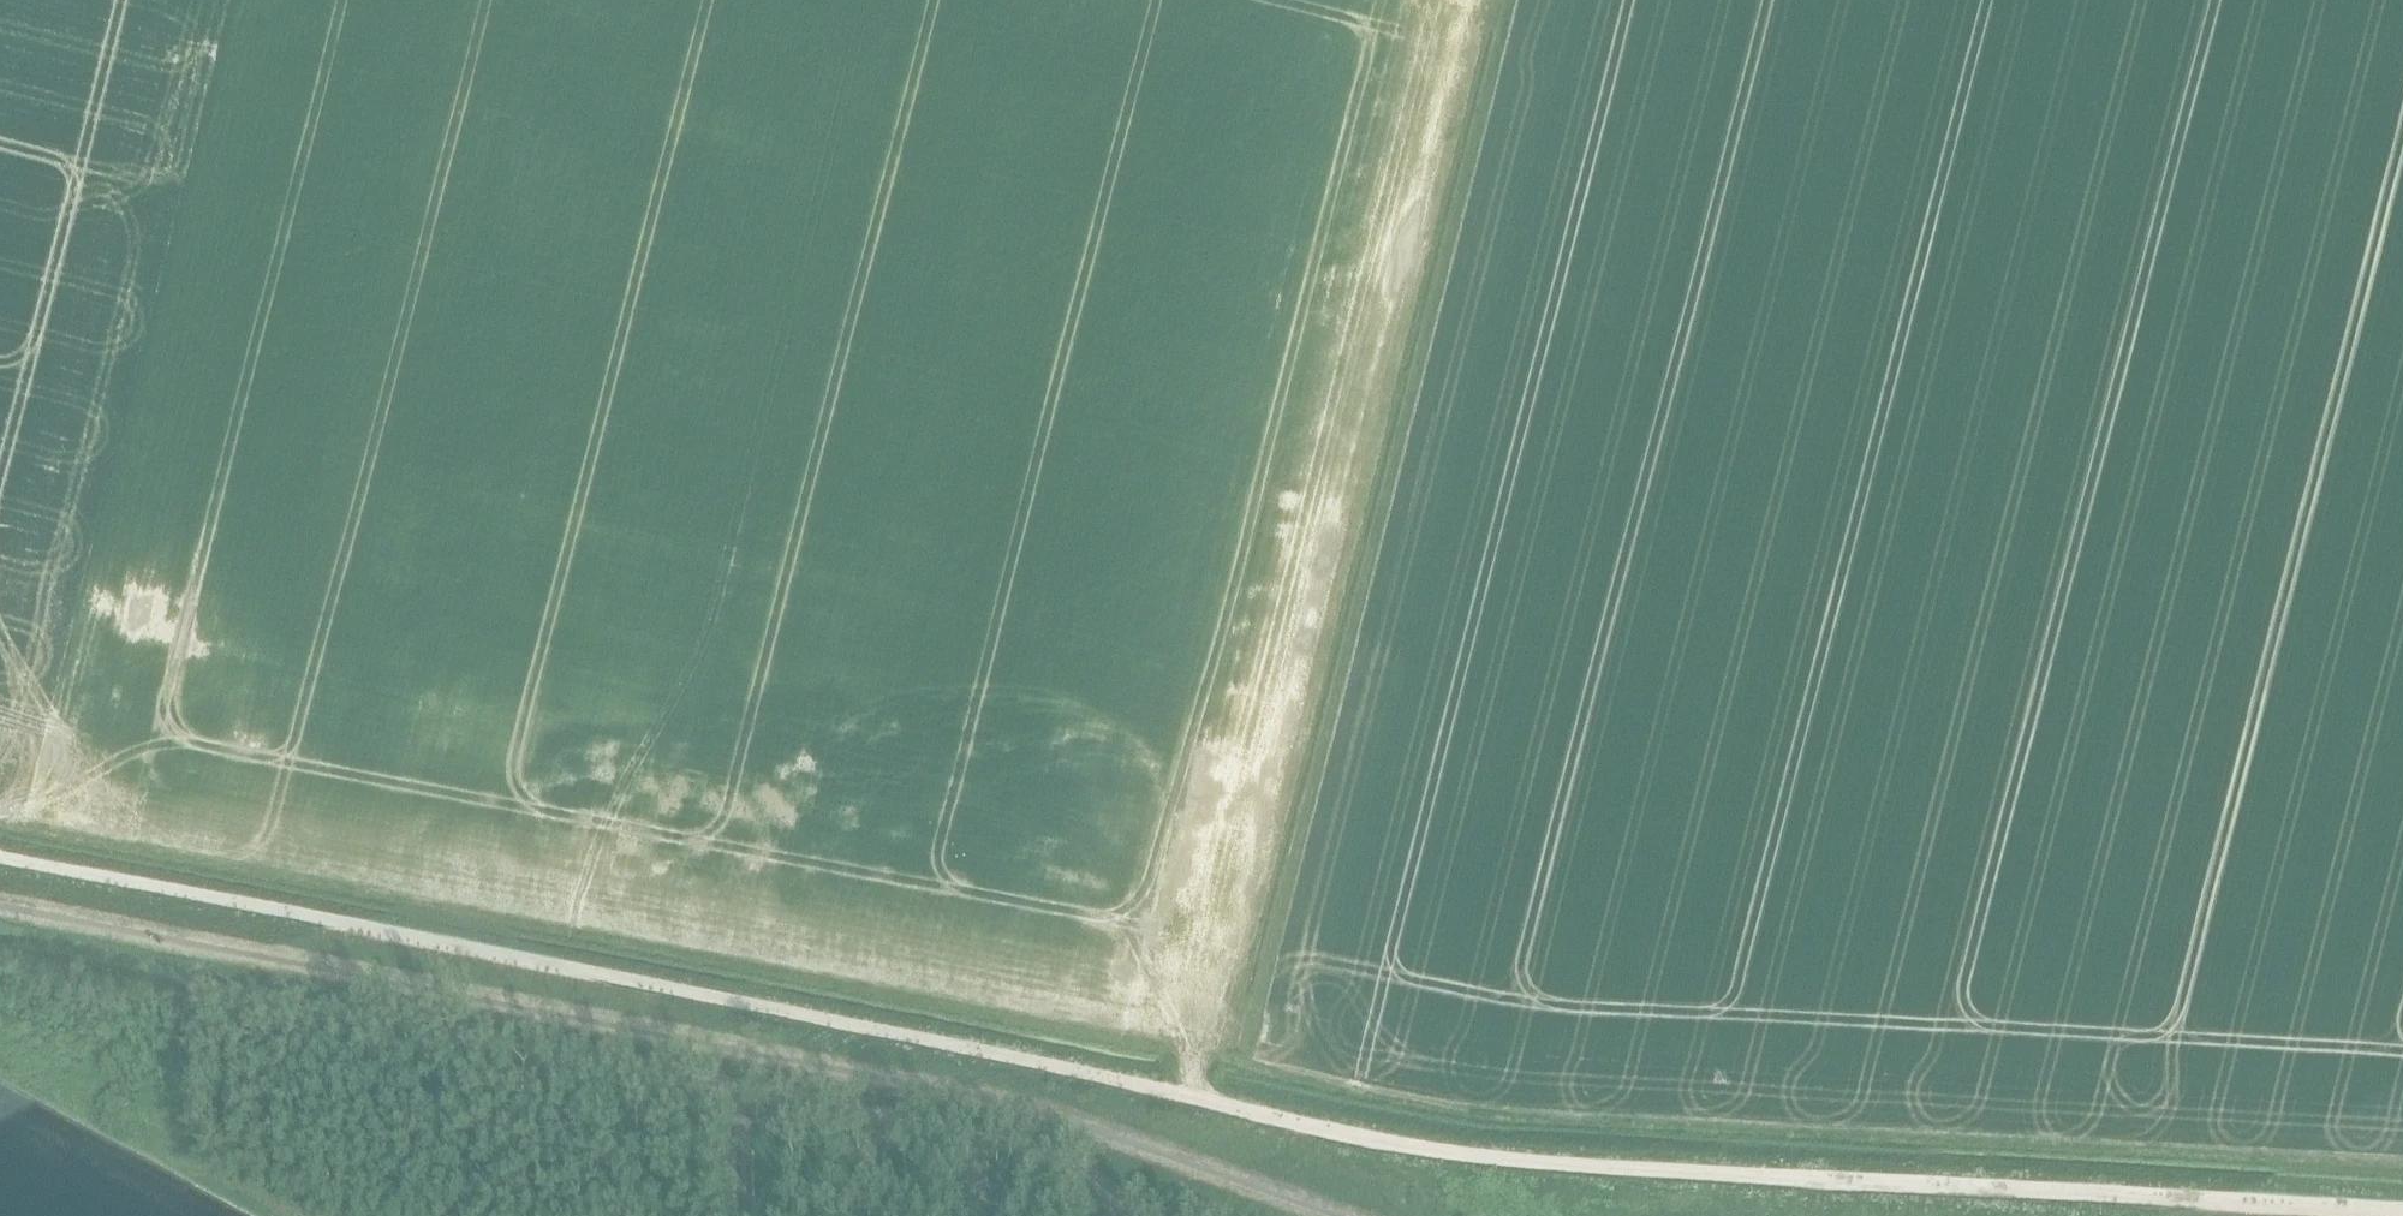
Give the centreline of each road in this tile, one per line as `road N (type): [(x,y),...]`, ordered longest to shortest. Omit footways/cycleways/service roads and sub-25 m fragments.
road 1 (track): [(0,856),(1504,1157),(2402,1209)]

